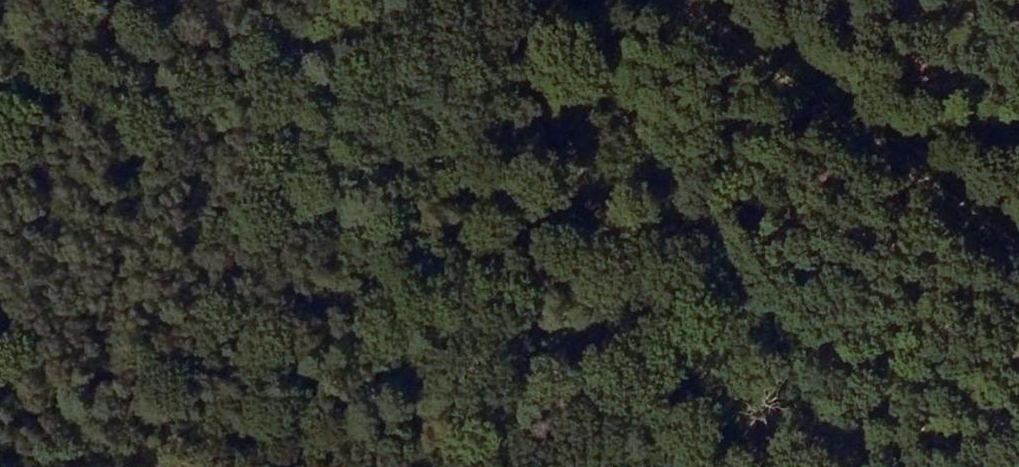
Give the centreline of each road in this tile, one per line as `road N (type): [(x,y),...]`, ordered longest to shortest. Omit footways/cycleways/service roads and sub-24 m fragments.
road 1 (track): [(670,0),(1018,256)]

